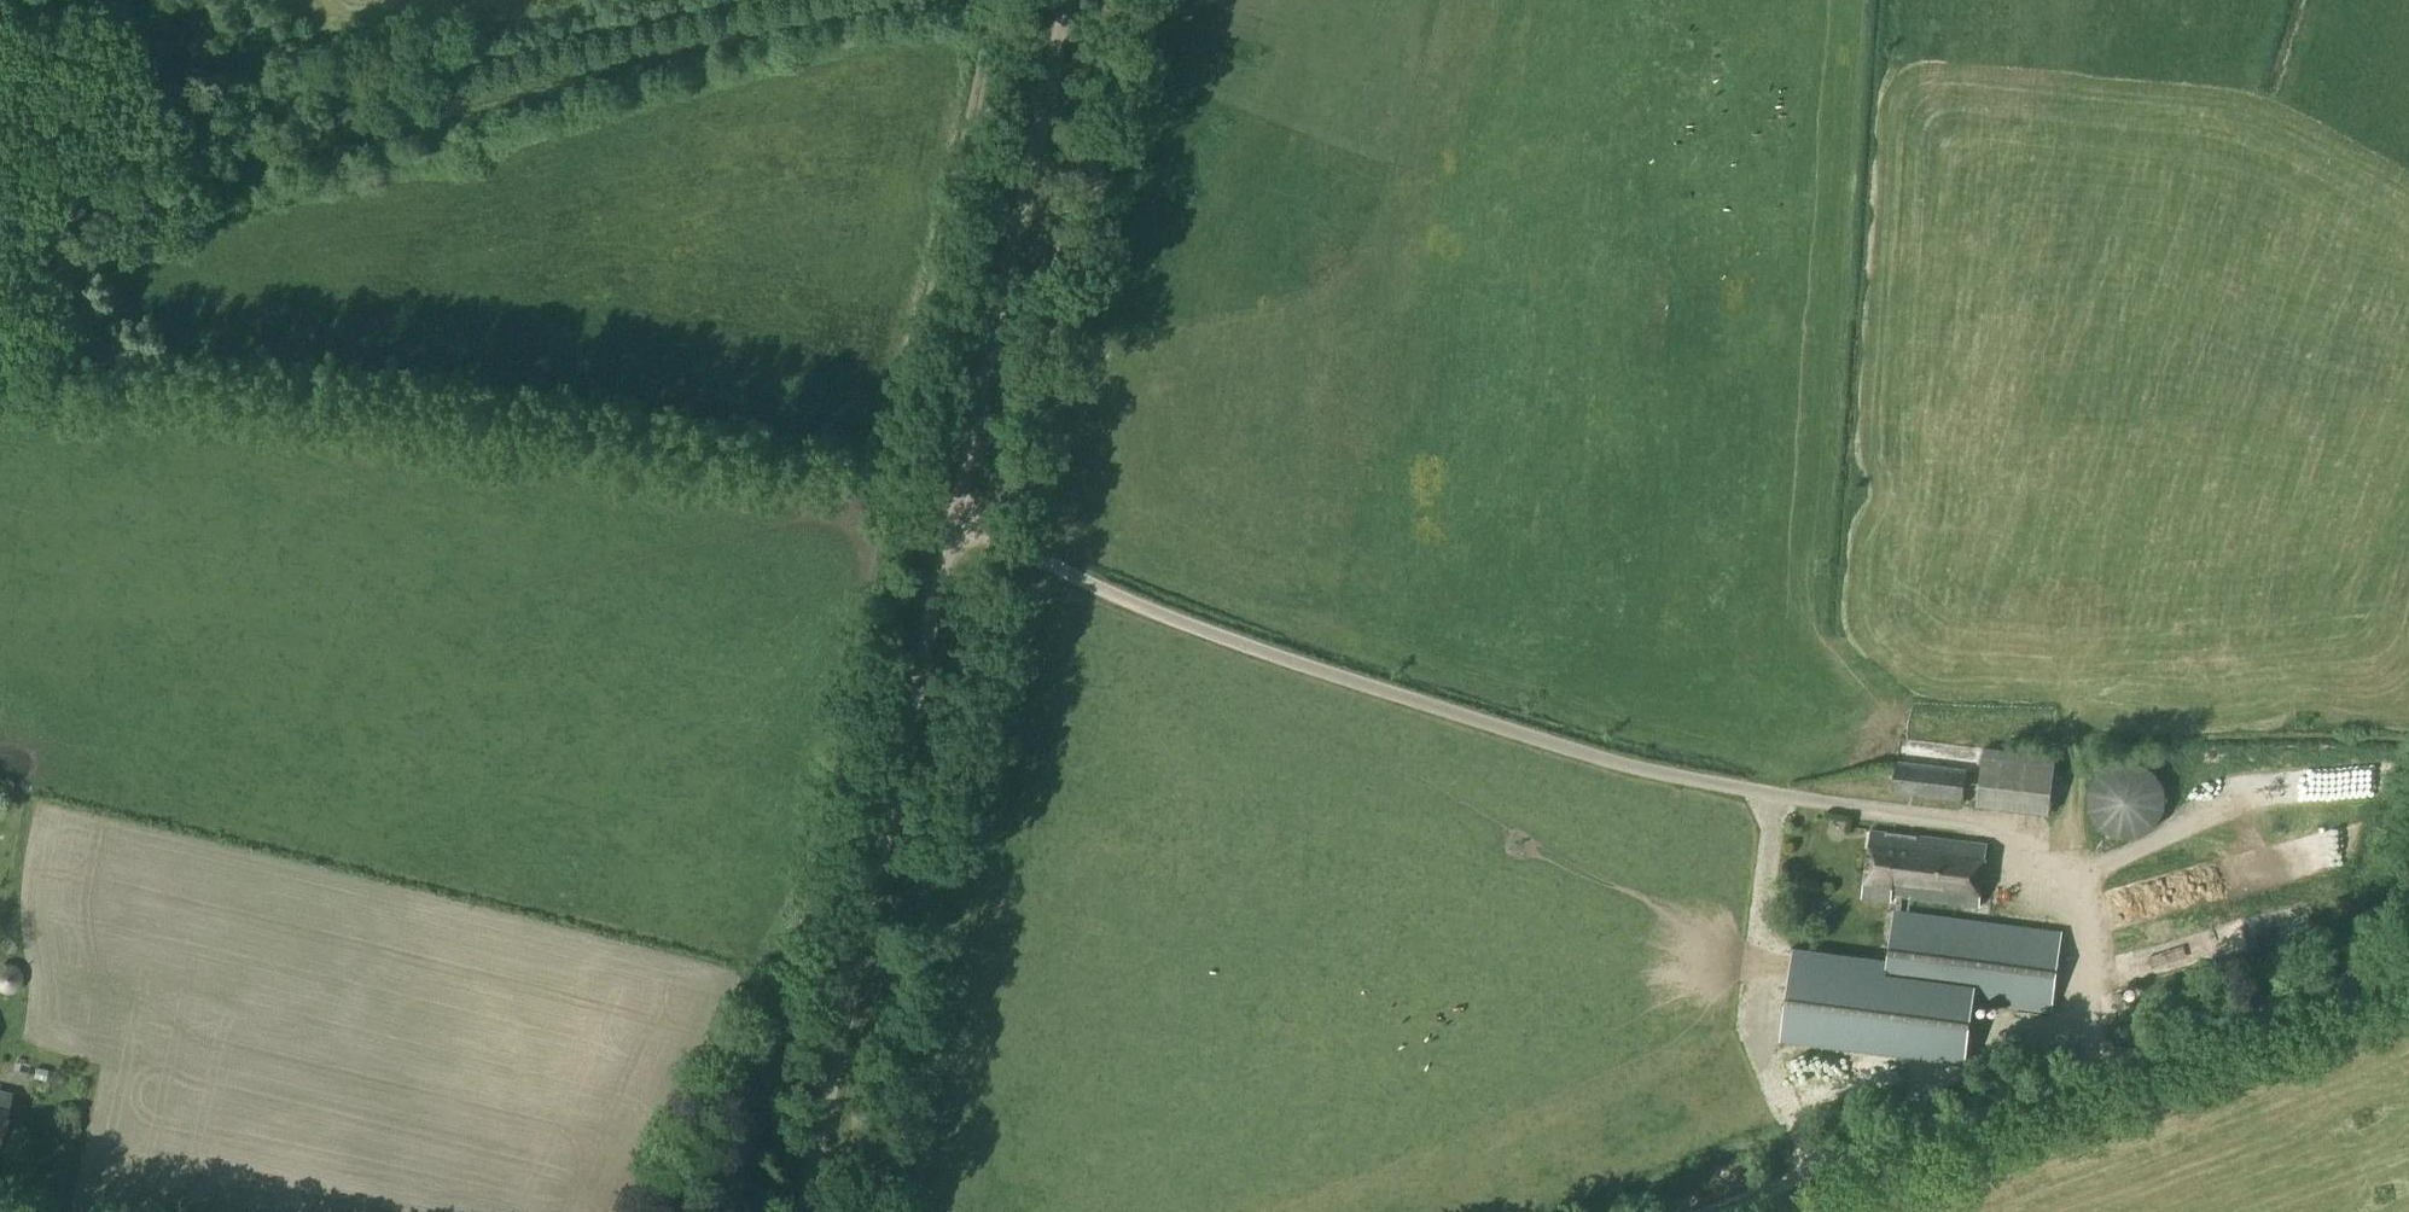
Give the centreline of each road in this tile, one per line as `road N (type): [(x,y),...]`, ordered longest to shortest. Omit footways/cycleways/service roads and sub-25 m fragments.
road 1 (track): [(2408,946),(1690,1211)]

